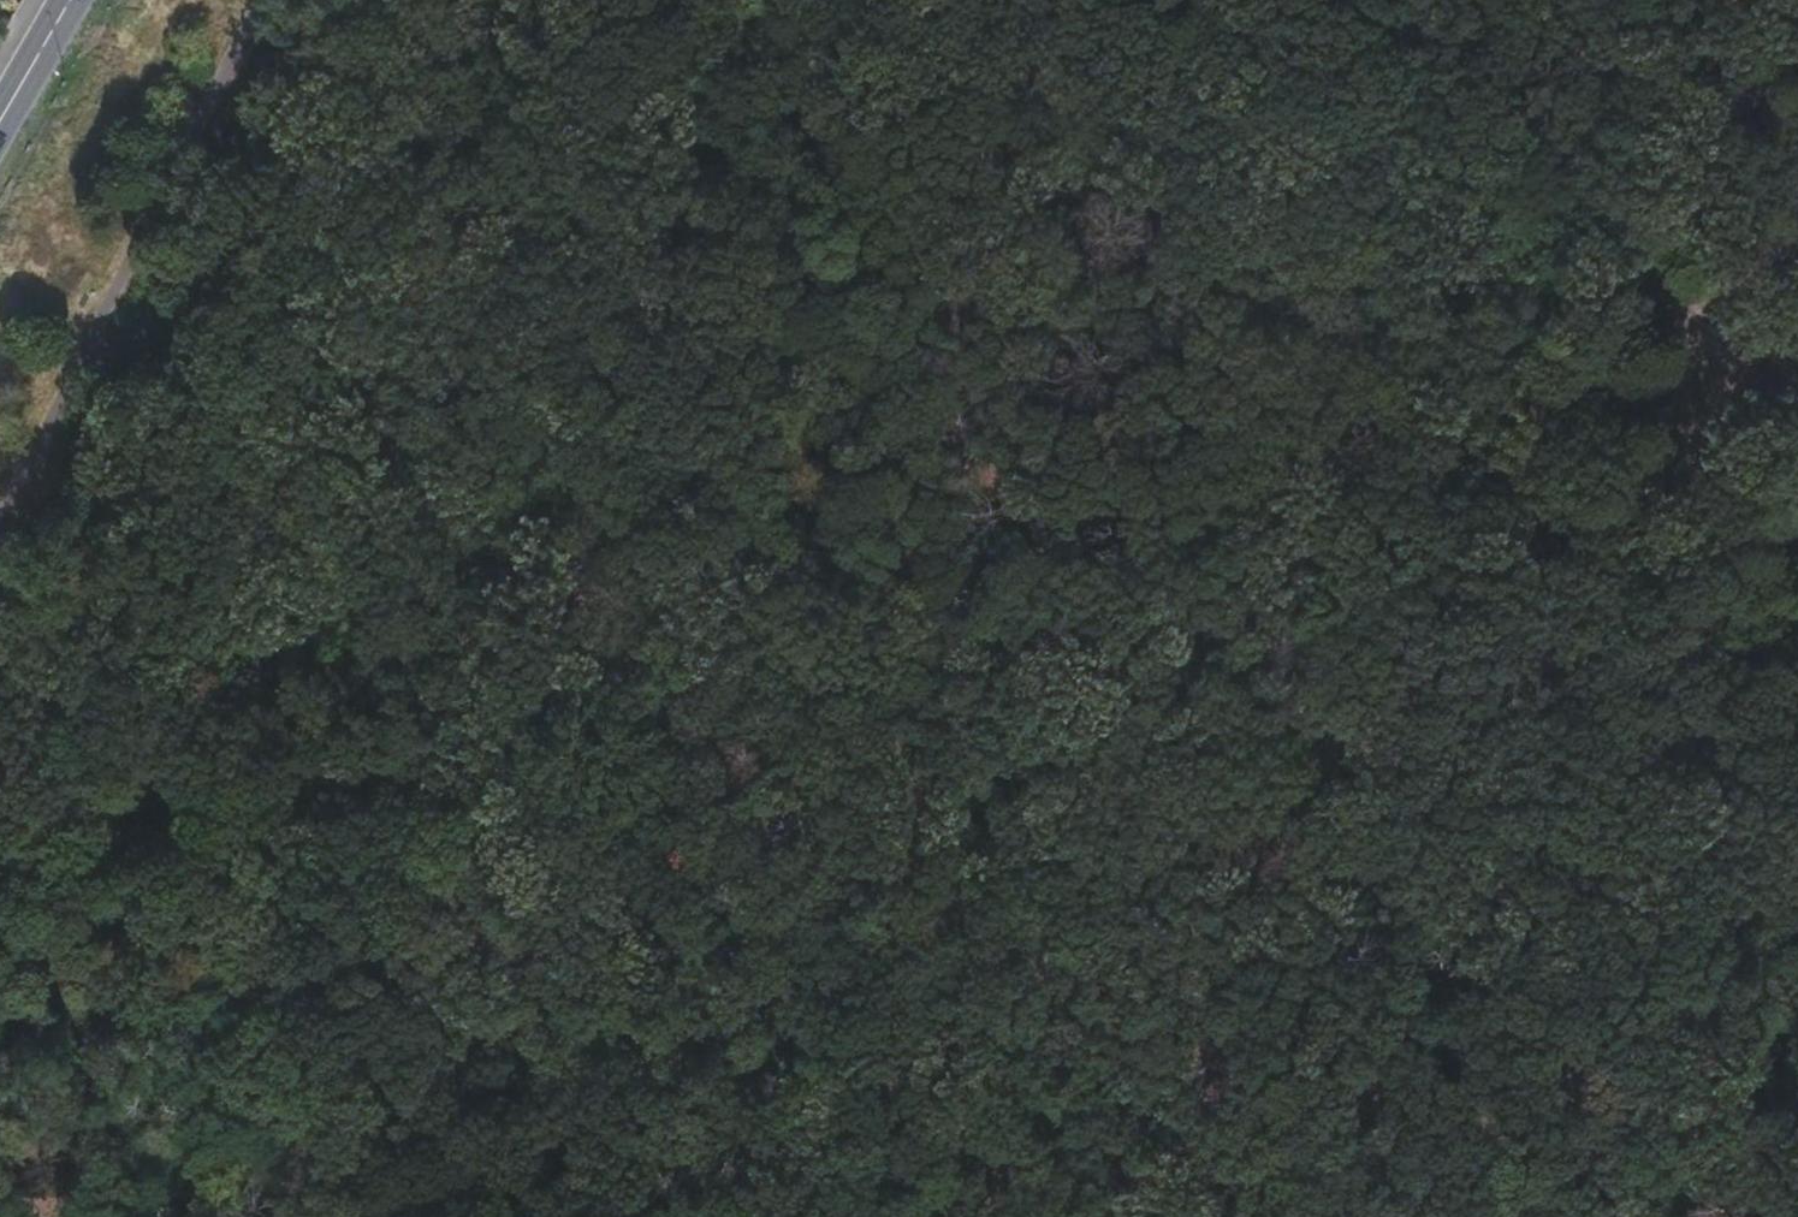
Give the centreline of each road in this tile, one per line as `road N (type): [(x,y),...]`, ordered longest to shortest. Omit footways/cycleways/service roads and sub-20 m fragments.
road 1 (primary): [(69,0),(0,121)]

